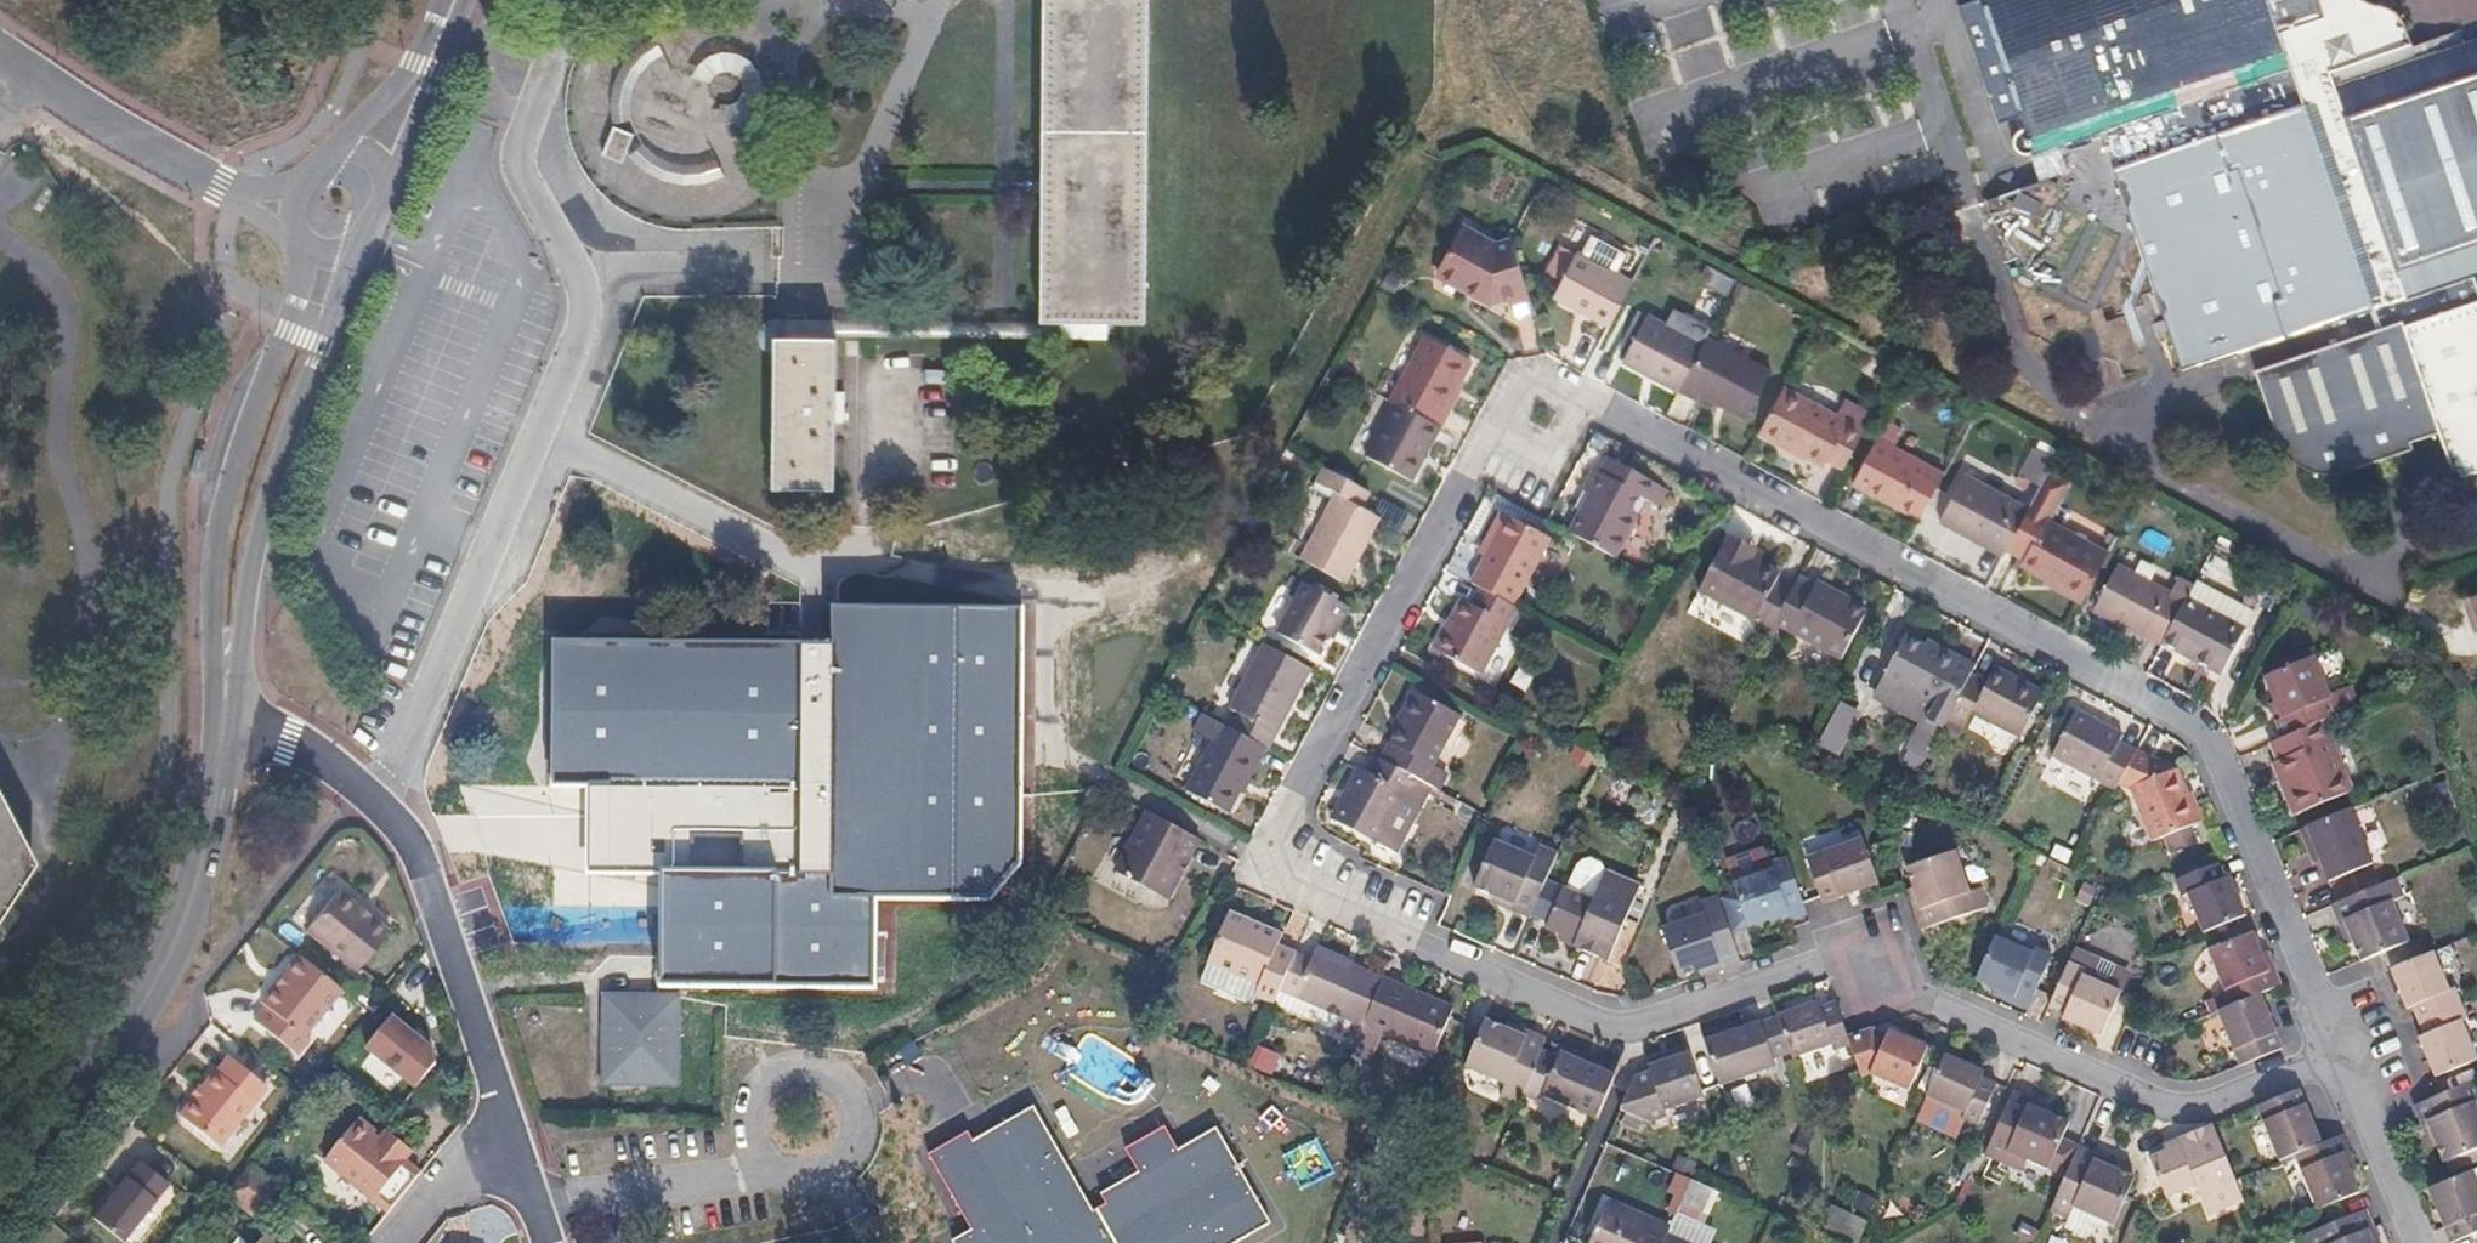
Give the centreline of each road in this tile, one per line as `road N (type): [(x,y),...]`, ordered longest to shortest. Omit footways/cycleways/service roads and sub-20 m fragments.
road 1 (residential): [(2342,1054),(2206,732),(1514,371),(1272,836),(1266,860),(1285,891),(1620,1029),(1845,951),(1892,984),(2167,1104),(2206,1096)]
road 2 (residential): [(513,1143),(411,844),(344,774),(224,716)]
road 3 (secondary): [(0,1186),(153,979),(203,856),(224,716)]
road 4 (secondary): [(227,671),(273,478),(360,241)]
road 5 (secondary): [(302,246),(297,297),(224,508),(212,625),(227,671)]
road 6 (residential): [(0,59),(238,196)]
road 7 (residential): [(2421,1242),(2342,1054)]
road 8 (residential): [(513,1143),(464,1167),(398,1242)]
road 9 (secondary): [(384,198),(429,95),(427,64)]
road 10 (residential): [(2206,1096),(2342,1054)]
road 11 (secondary): [(427,64),(328,156)]

